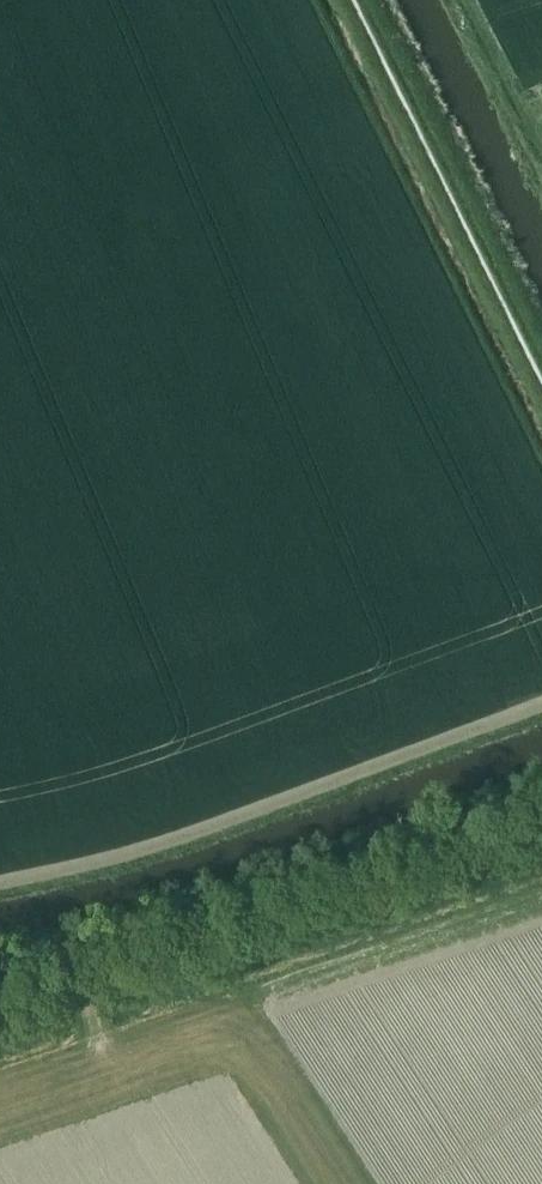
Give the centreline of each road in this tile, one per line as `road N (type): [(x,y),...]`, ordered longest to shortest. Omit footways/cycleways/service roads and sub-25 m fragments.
road 1 (unclassified): [(0,985),(541,804)]

